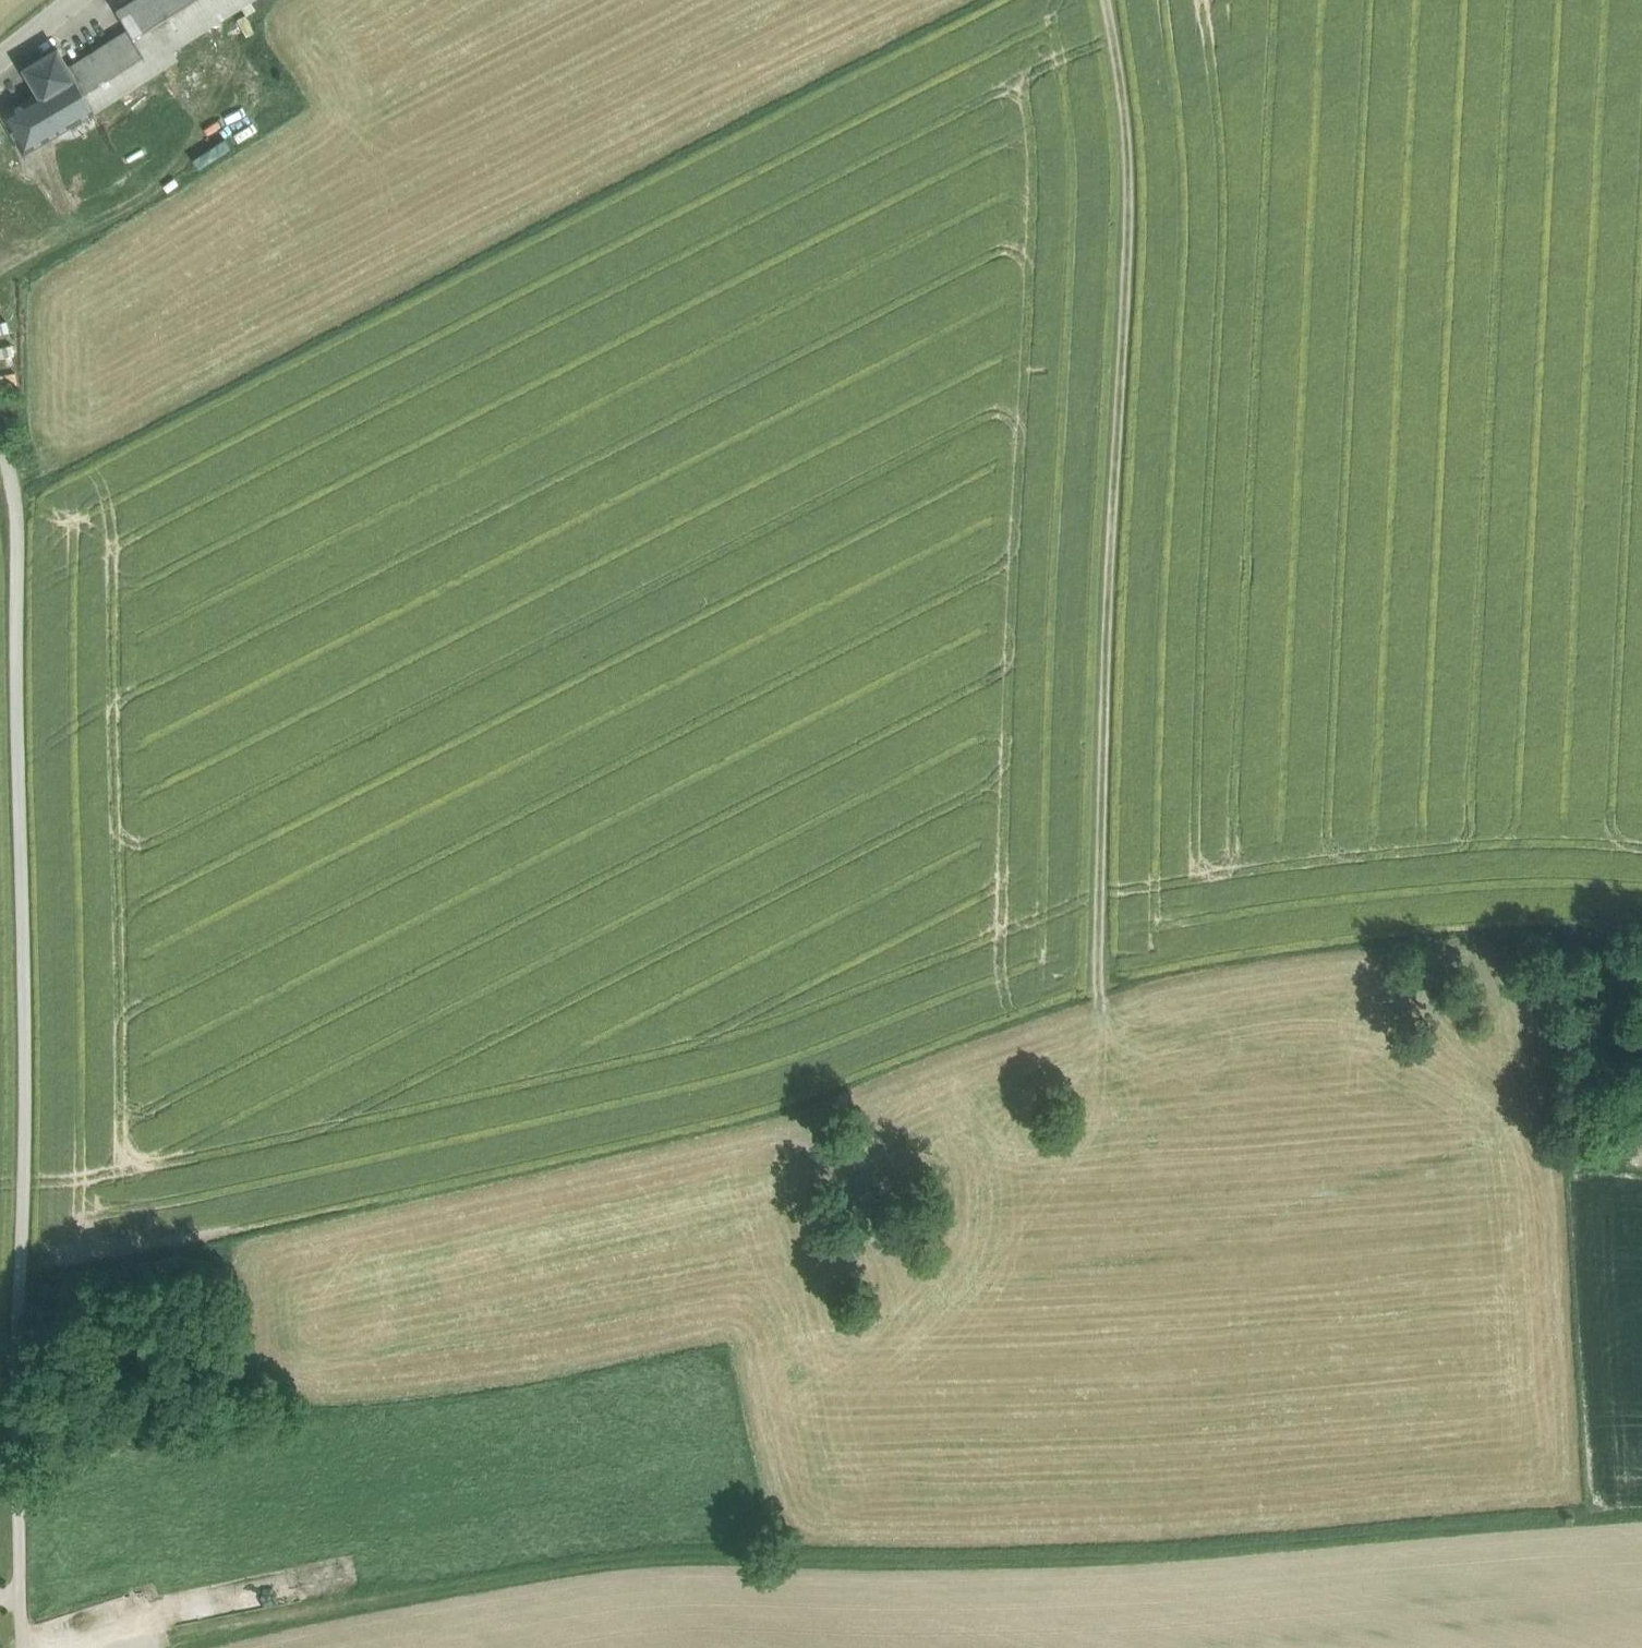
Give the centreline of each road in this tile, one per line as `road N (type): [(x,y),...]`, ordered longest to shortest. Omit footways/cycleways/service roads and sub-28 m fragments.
road 1 (track): [(1095,1031),(1104,655),(1130,174),(1126,110),(1101,0)]

